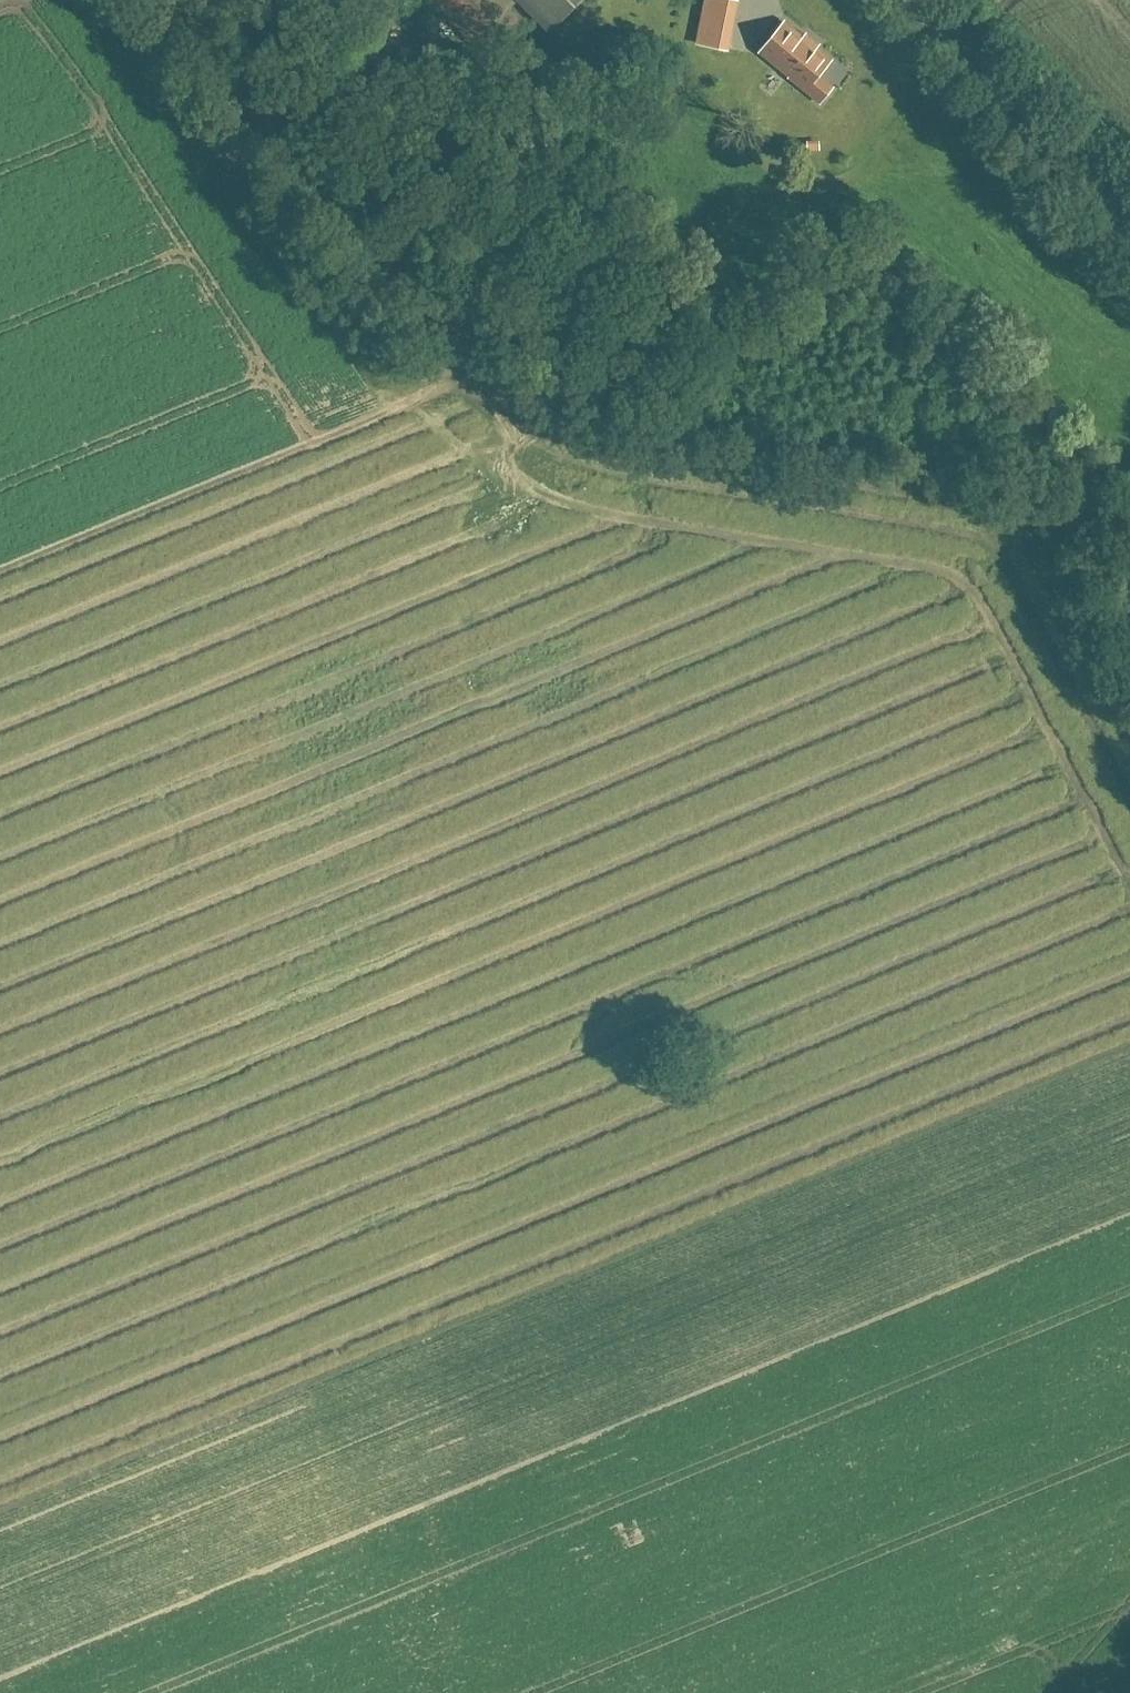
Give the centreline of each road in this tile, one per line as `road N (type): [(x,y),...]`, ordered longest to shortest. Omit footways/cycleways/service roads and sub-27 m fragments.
road 1 (tertiary): [(1129,221),(918,0)]

